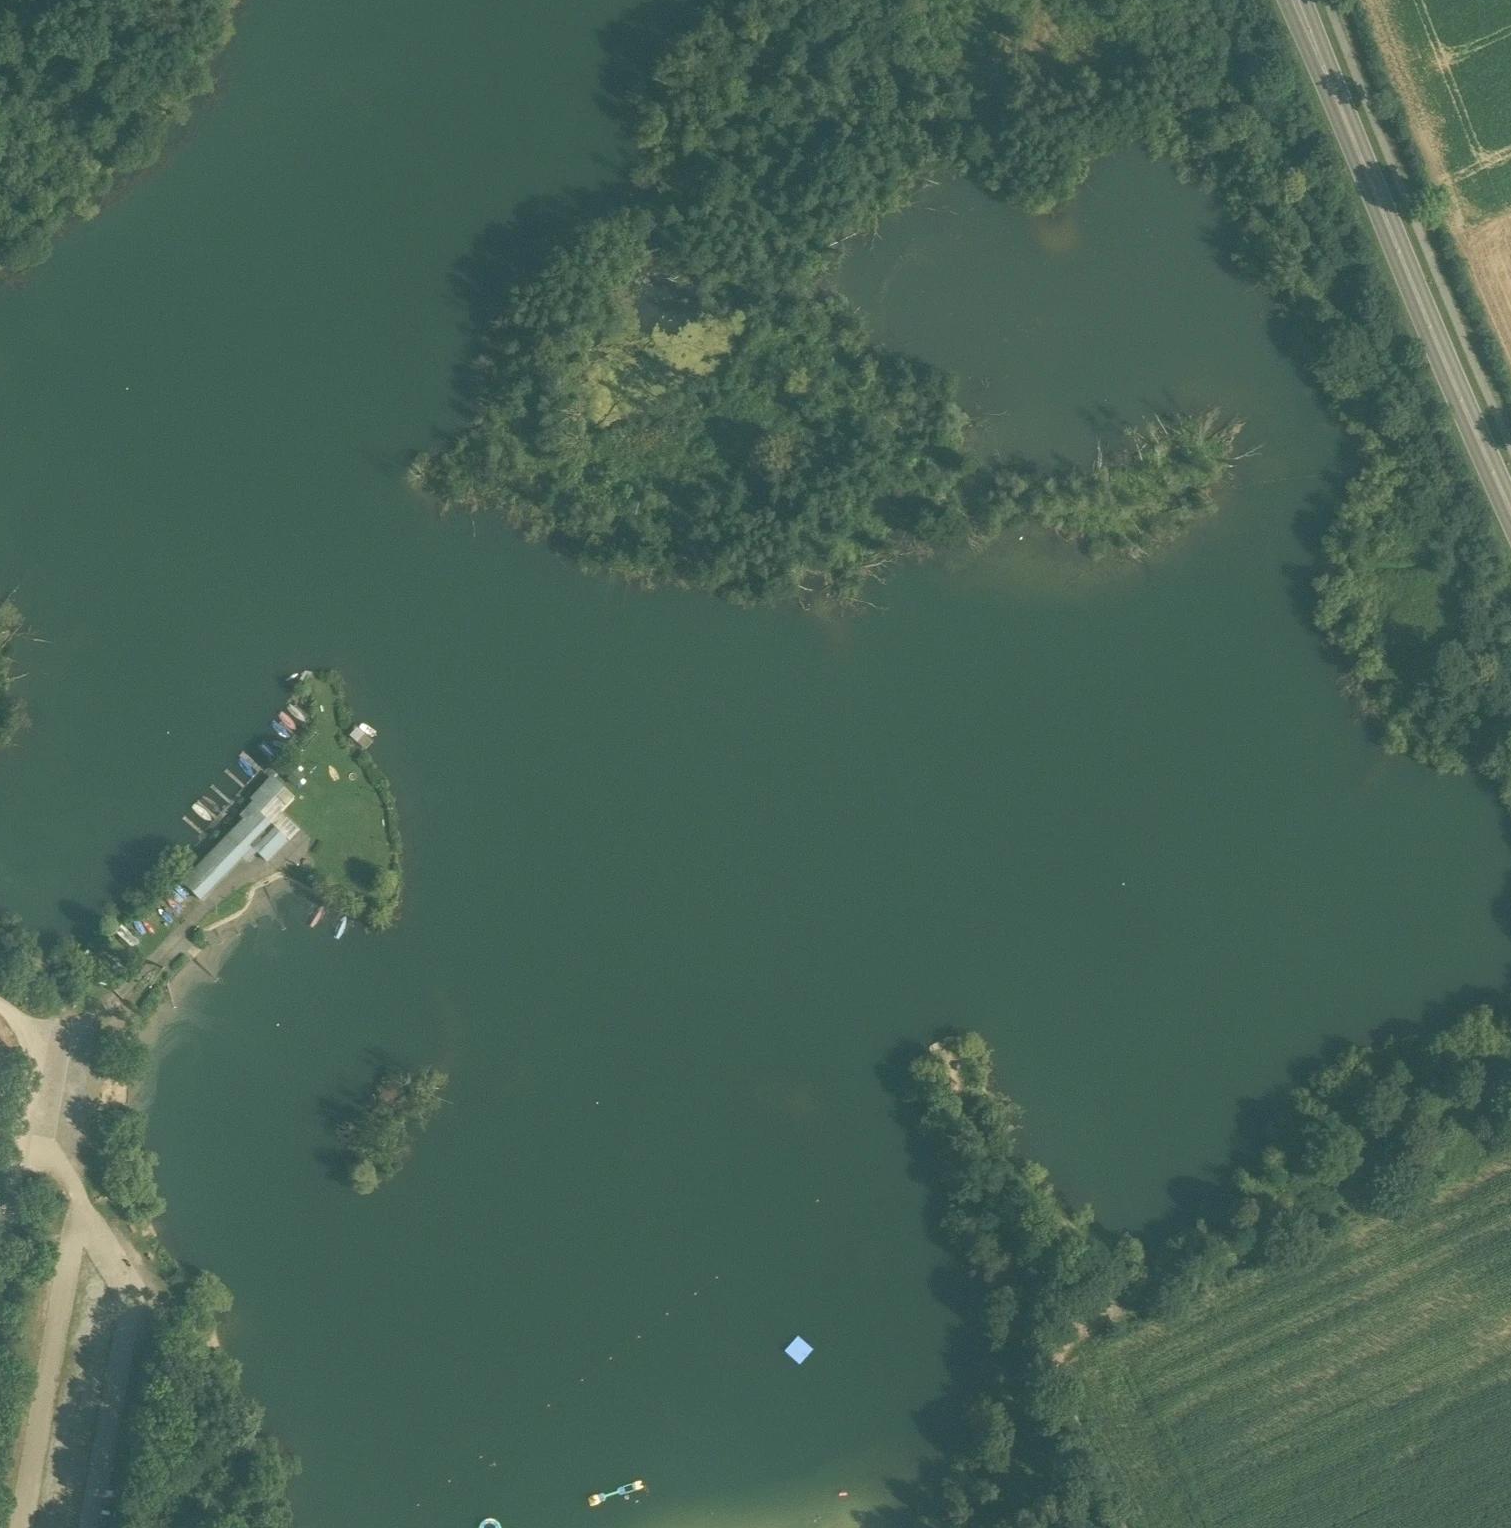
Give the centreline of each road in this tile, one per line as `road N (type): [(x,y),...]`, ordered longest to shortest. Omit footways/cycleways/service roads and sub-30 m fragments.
road 1 (secondary): [(1510,489),(1308,0)]
road 2 (track): [(1056,1374),(1123,1527)]

